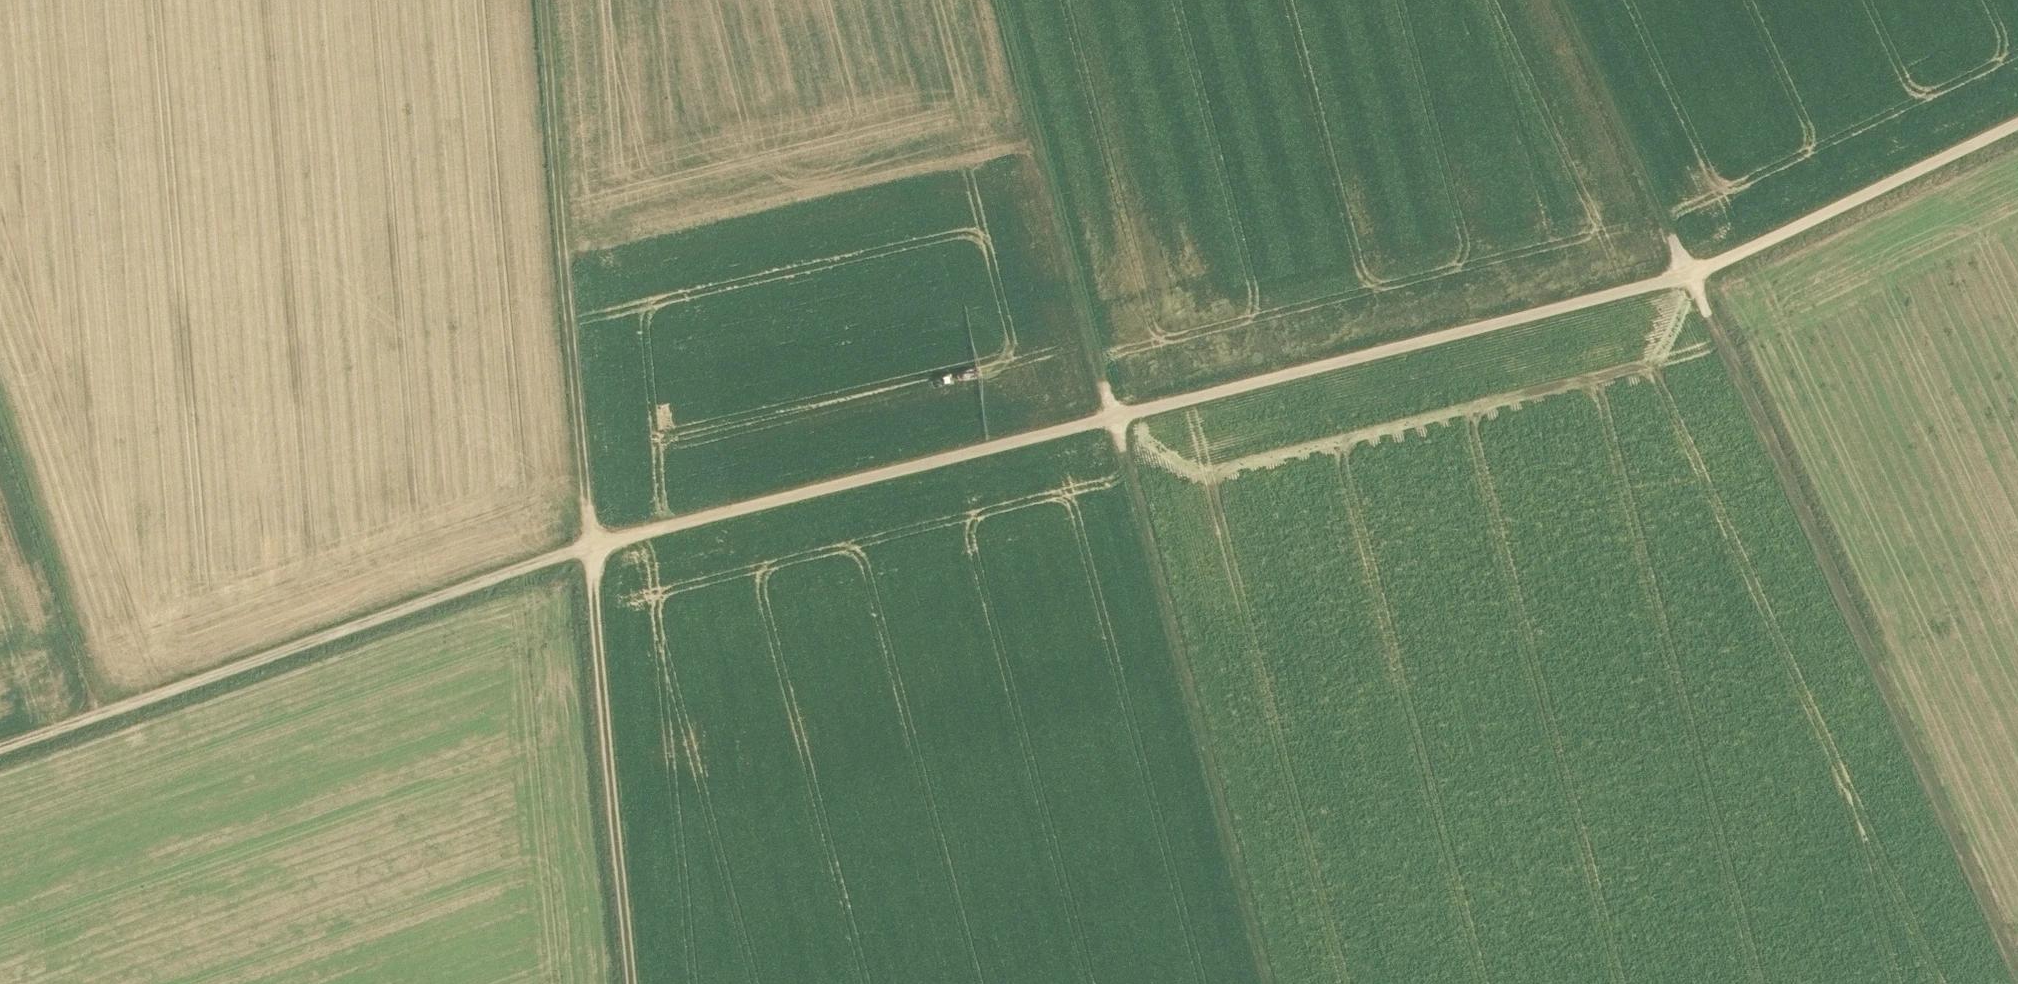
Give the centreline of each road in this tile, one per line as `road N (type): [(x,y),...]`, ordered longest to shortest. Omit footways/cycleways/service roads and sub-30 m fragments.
road 1 (track): [(1687,273),(597,544),(0,750)]
road 2 (track): [(1560,0),(2017,973)]
road 3 (track): [(543,0),(633,983)]
road 4 (track): [(1269,983),(1116,414)]
road 5 (track): [(1000,0),(1106,417)]
road 6 (track): [(1687,273),(2017,122)]
road 7 (track): [(0,440),(100,716)]

